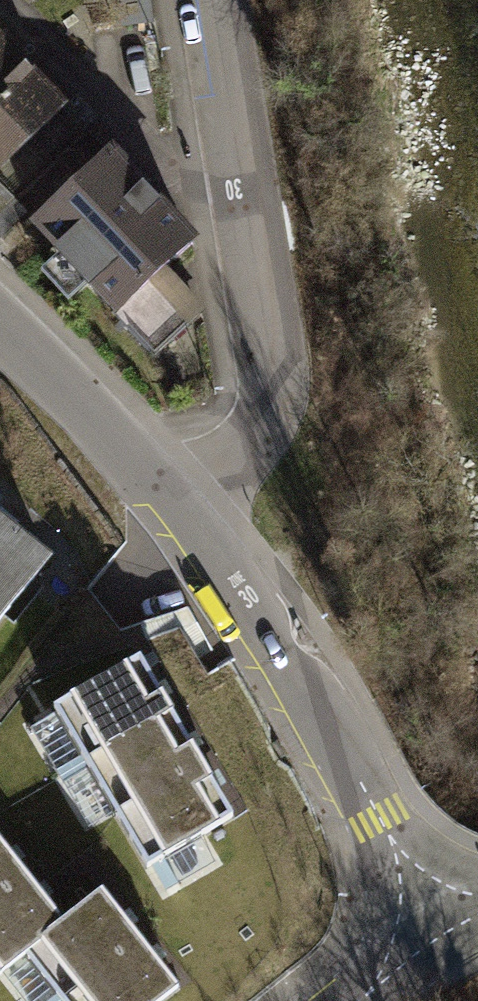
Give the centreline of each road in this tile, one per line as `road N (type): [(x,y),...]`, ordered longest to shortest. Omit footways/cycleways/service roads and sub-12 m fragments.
road 1 (residential): [(223,0),(282,363),(259,433),(182,505)]
road 2 (residential): [(182,505),(288,658),(439,931)]
road 3 (residential): [(0,324),(182,505)]

